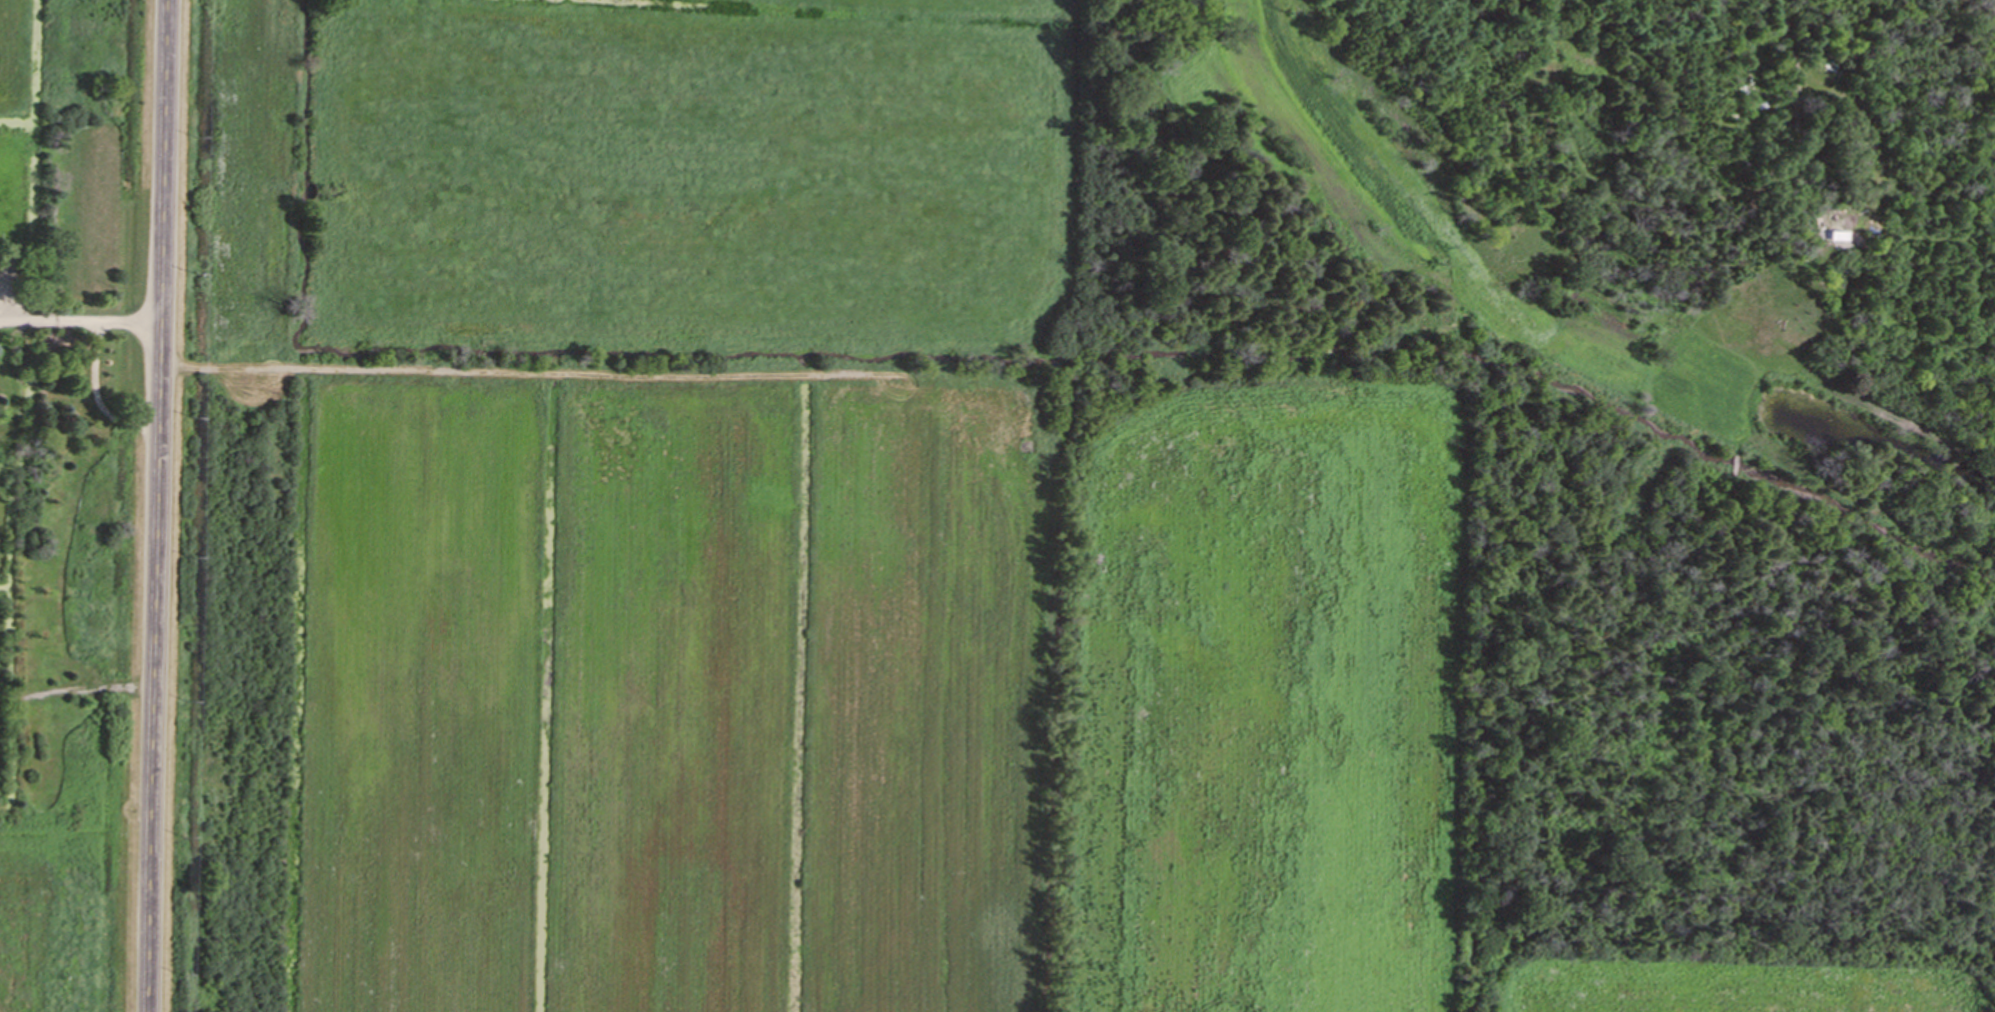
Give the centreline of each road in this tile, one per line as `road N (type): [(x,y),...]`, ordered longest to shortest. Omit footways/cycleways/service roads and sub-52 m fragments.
road 1 (secondary): [(149,1011),(166,0)]

